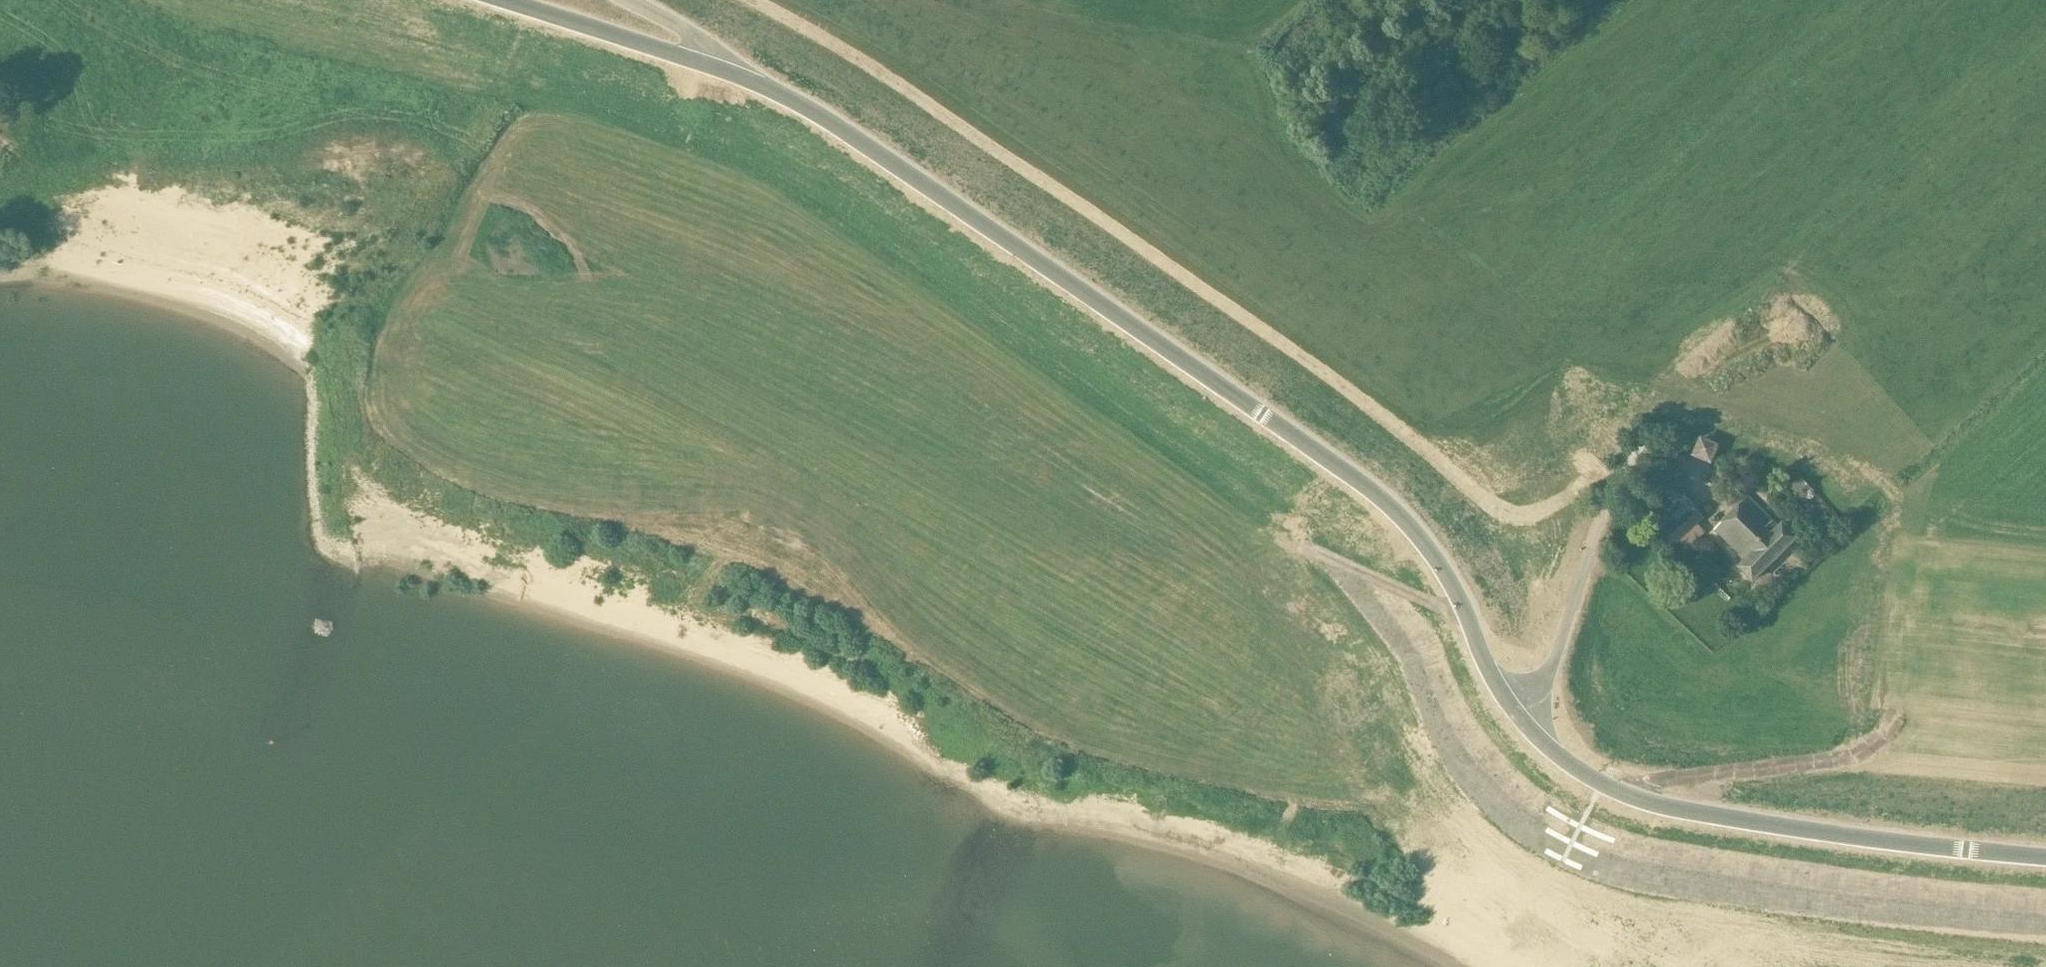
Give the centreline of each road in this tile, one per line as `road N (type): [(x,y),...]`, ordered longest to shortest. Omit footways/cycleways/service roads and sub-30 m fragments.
road 1 (track): [(245,0),(614,116),(808,199),(1256,521),(1296,586),(1375,631),(1460,789),(1559,857),(1652,888),(2045,940)]
road 2 (unclassified): [(2045,857),(1798,829),(1609,790),(1557,759),(1510,711),(1444,570),(1414,527),(1371,488),(815,110),(772,88),(499,0)]
road 3 (track): [(1276,545),(1466,614)]

